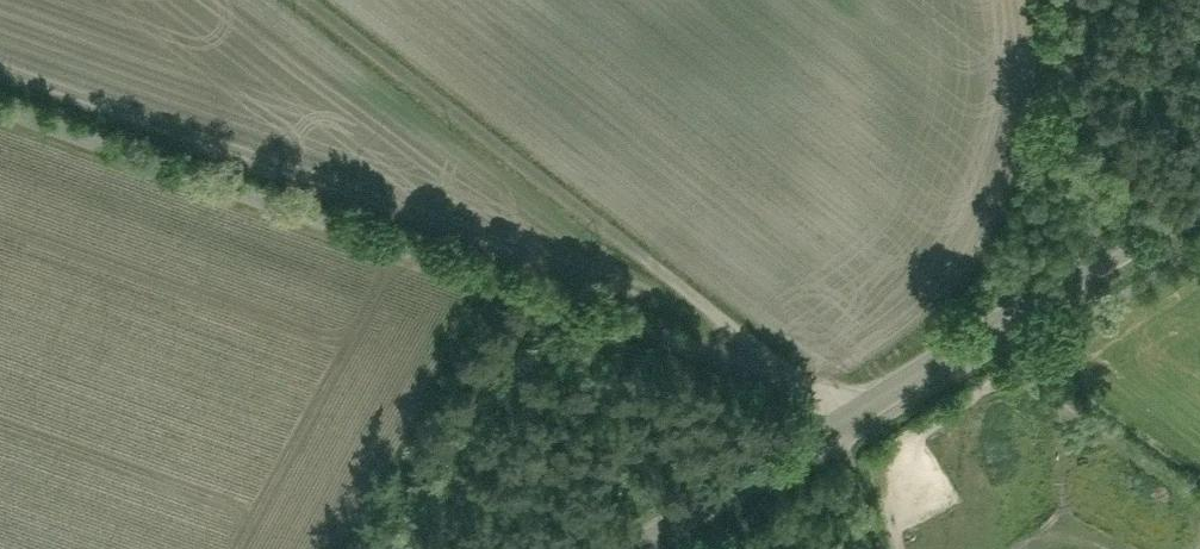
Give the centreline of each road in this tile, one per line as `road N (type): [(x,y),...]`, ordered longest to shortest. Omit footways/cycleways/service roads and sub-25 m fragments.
road 1 (track): [(848,420),(508,285),(0,109)]
road 2 (track): [(848,420),(294,0)]
road 3 (tertiary): [(1199,199),(644,548)]
road 4 (track): [(1077,0),(1065,152),(1032,304)]

